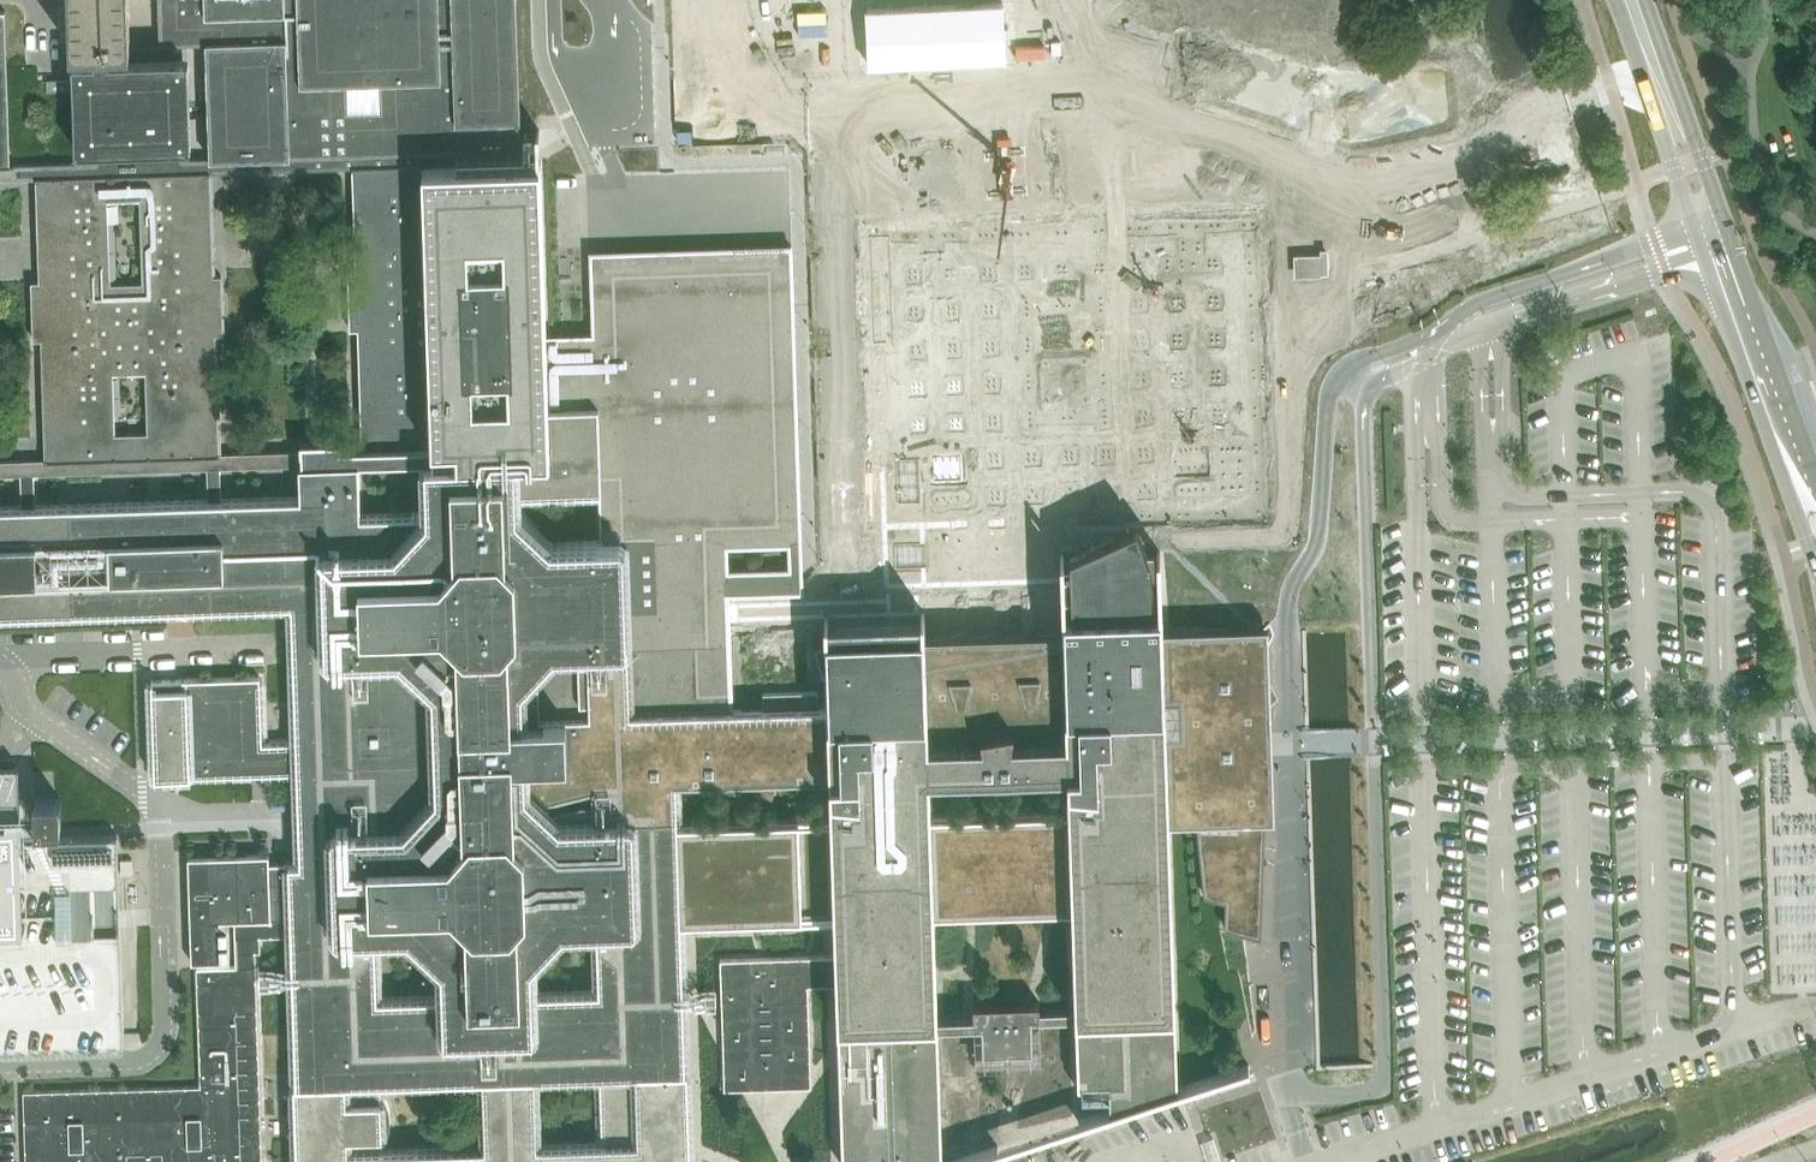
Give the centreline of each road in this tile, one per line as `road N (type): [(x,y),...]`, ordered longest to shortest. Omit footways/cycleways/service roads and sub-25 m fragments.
road 1 (track): [(809,122),(1022,98),(1272,149),(1568,99)]
road 2 (tertiary): [(1616,0),(1815,567)]
road 3 (tertiary): [(1815,473),(1646,0)]

